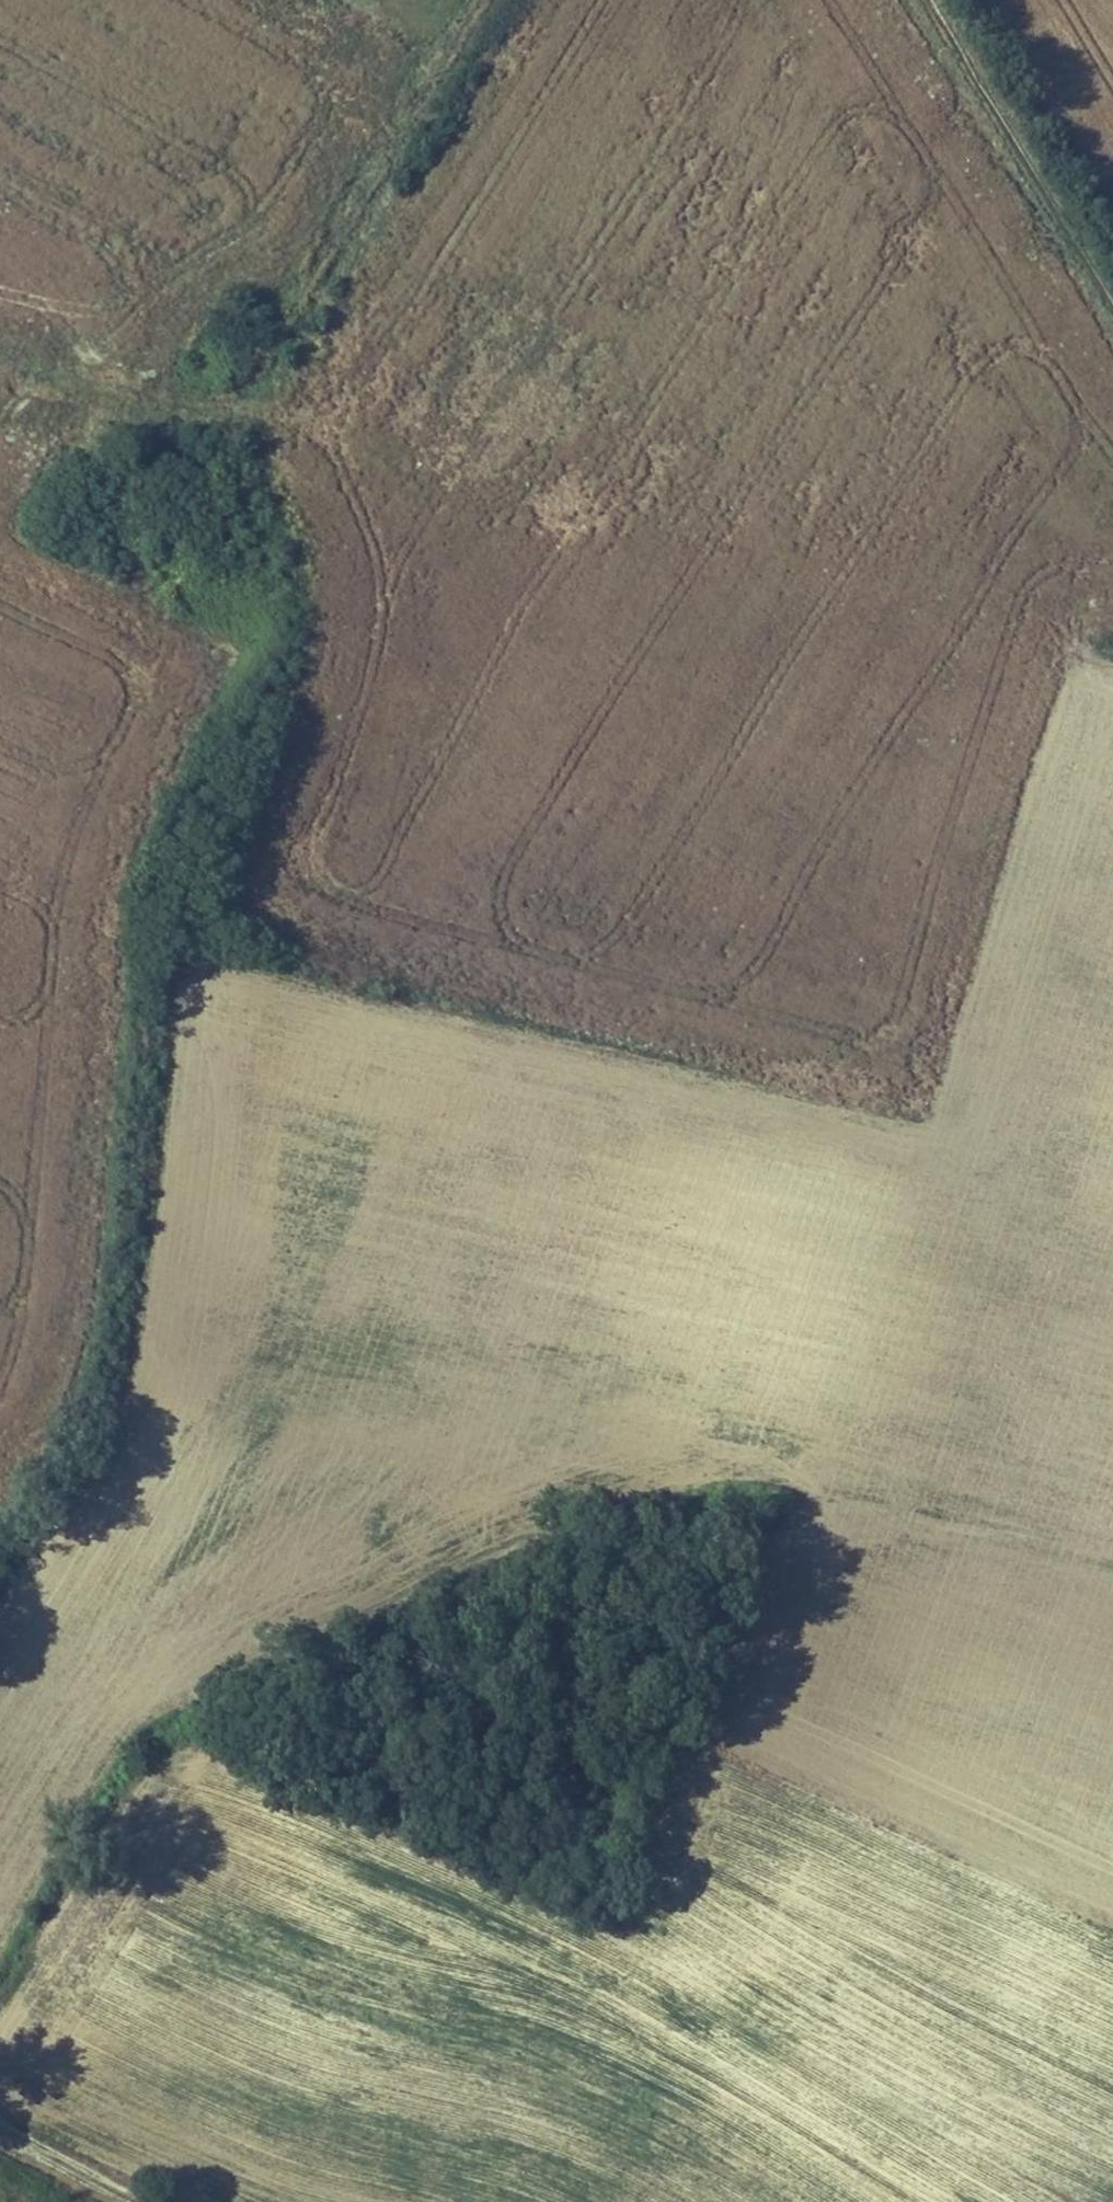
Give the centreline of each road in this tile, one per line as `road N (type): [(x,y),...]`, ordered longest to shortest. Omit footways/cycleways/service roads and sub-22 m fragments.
road 1 (track): [(929,0),(1112,302)]
road 2 (track): [(131,2201),(0,2134)]

